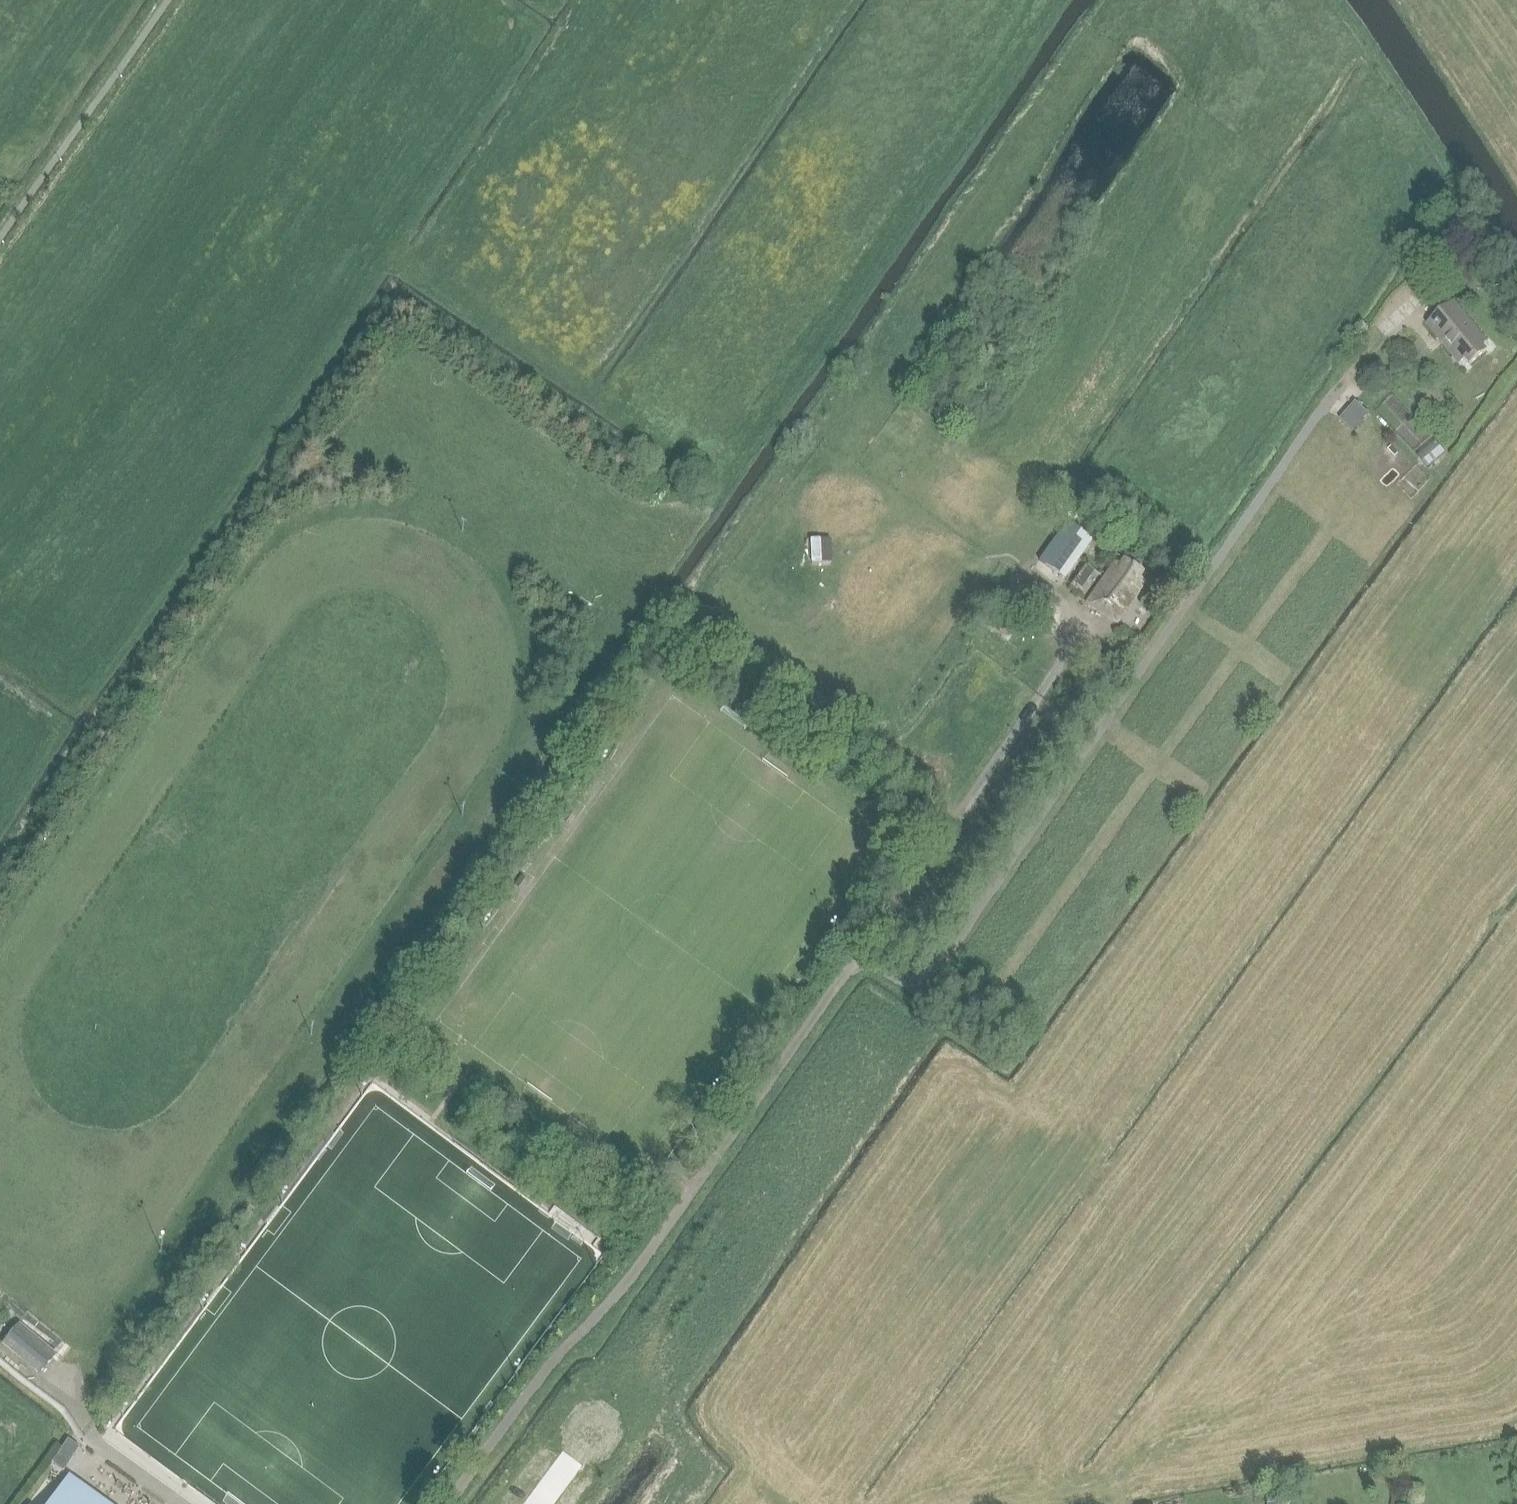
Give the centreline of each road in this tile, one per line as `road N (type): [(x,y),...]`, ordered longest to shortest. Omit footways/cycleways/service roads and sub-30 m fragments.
road 1 (residential): [(448,1503),(748,1118),(1063,654)]

